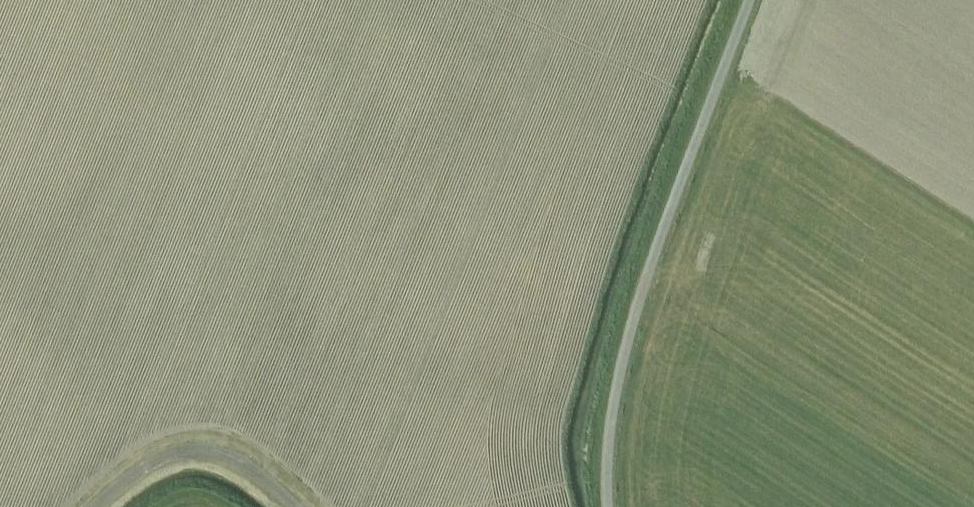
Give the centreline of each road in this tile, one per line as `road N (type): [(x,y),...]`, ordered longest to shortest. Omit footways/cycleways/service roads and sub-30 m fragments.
road 1 (track): [(289,506),(237,466),(182,454),(96,506)]

